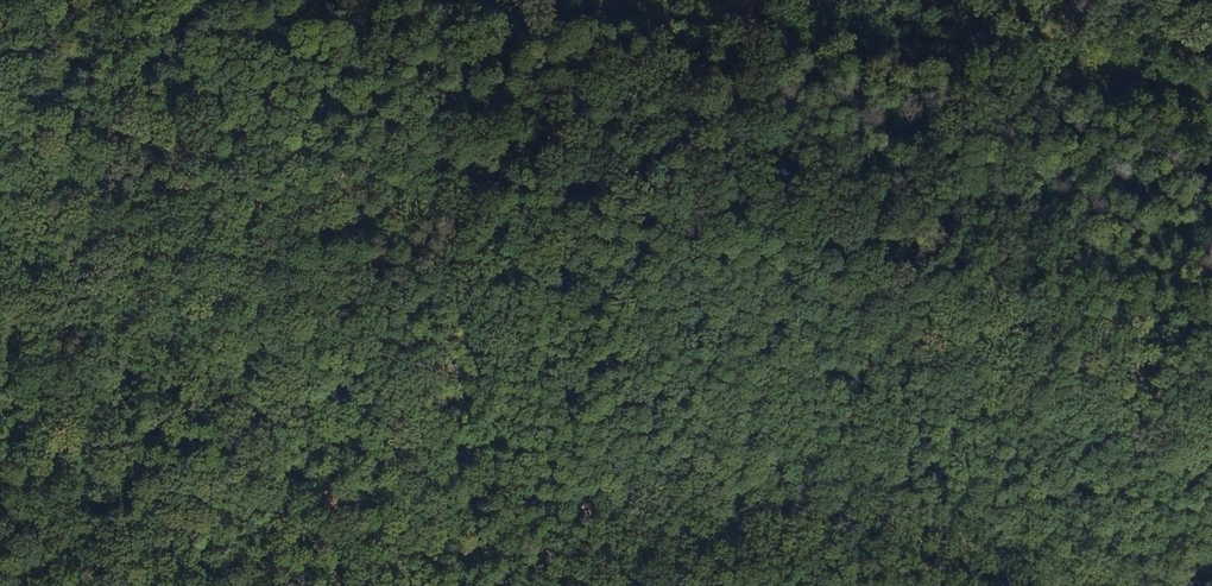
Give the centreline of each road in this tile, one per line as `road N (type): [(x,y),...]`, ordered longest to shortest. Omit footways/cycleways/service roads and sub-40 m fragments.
road 1 (track): [(1211,371),(1116,306),(624,200),(80,107),(0,80)]
road 2 (track): [(1070,585),(890,514),(744,517),(477,492),(214,399),(0,359)]

